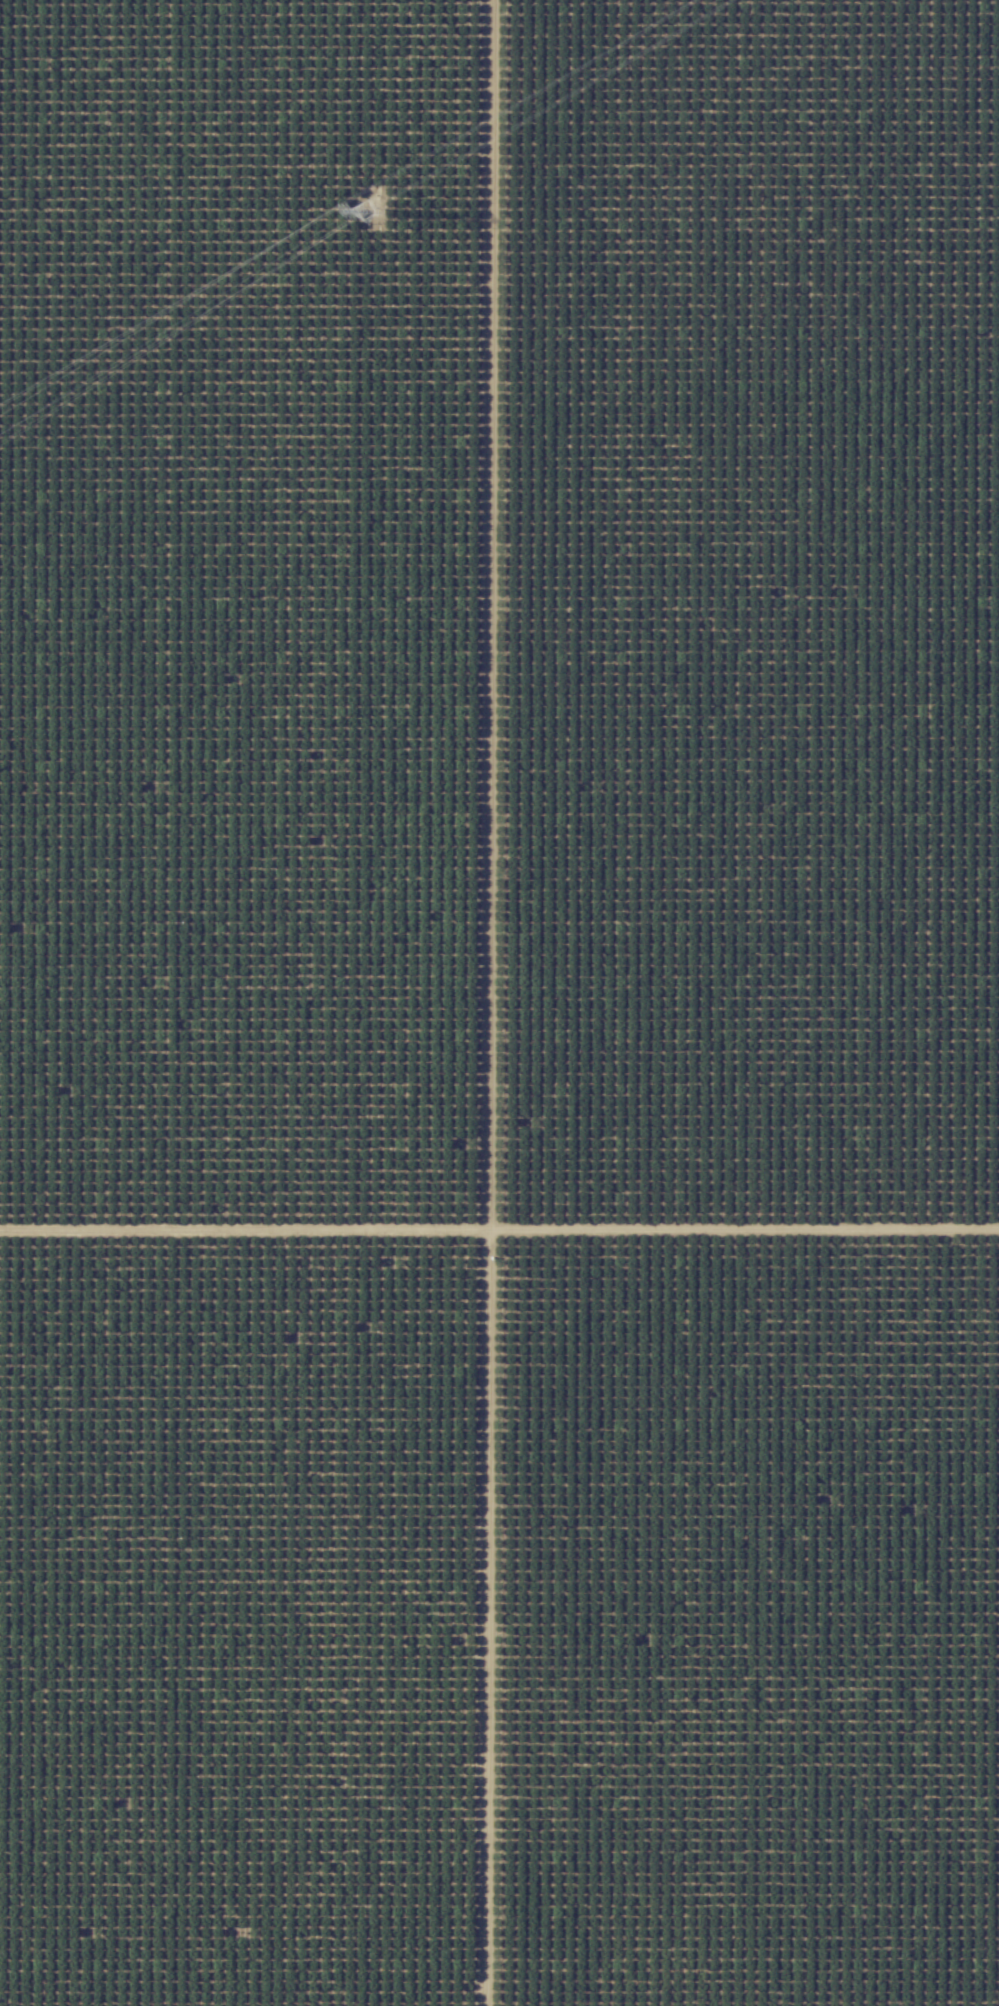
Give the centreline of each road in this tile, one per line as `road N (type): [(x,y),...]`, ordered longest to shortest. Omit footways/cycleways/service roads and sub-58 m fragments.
road 1 (track): [(489,0),(483,2005)]

